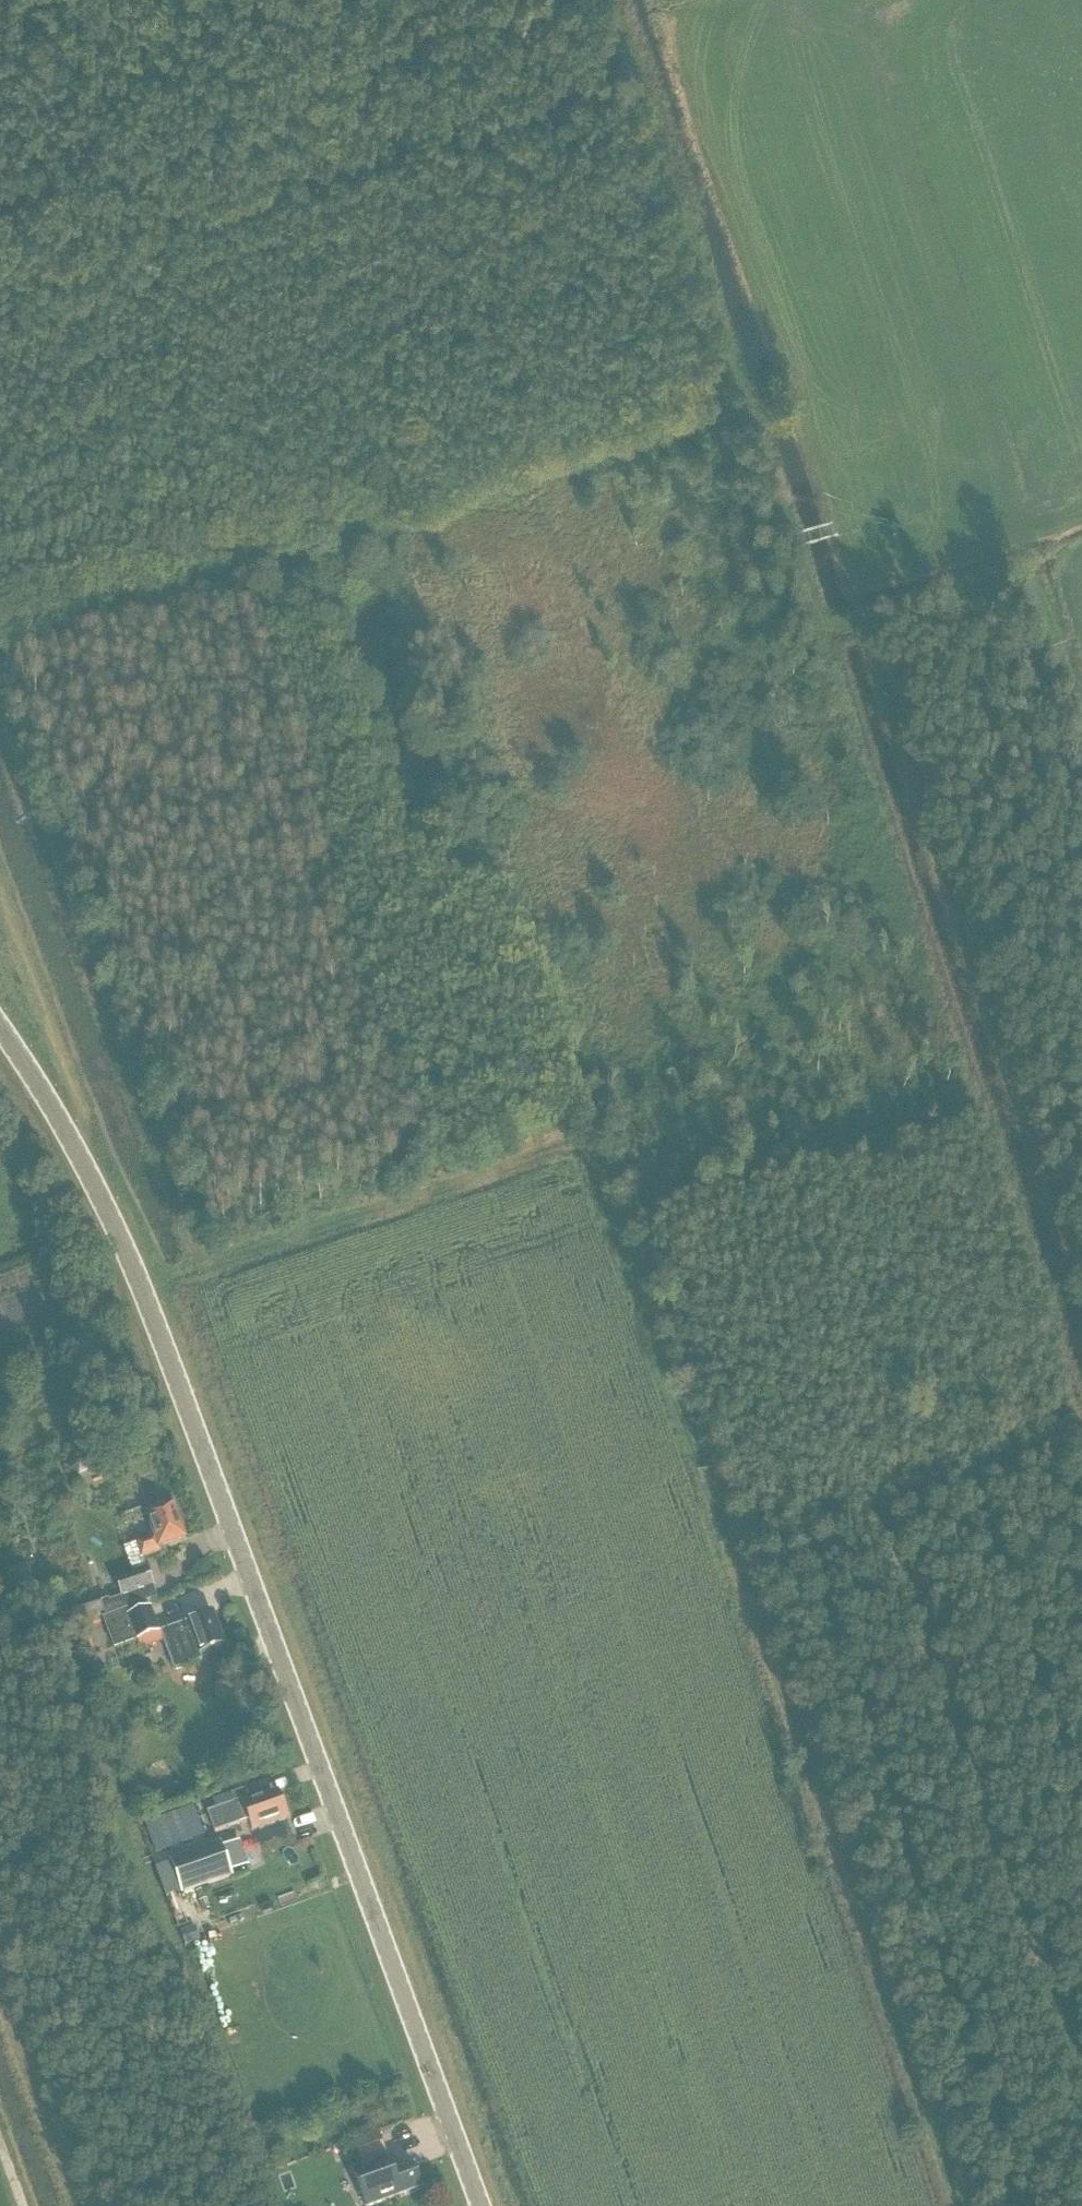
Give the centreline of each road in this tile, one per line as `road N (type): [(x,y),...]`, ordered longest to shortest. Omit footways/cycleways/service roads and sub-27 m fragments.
road 1 (unclassified): [(0,1039),(58,1126),(142,1295),(477,2205)]

